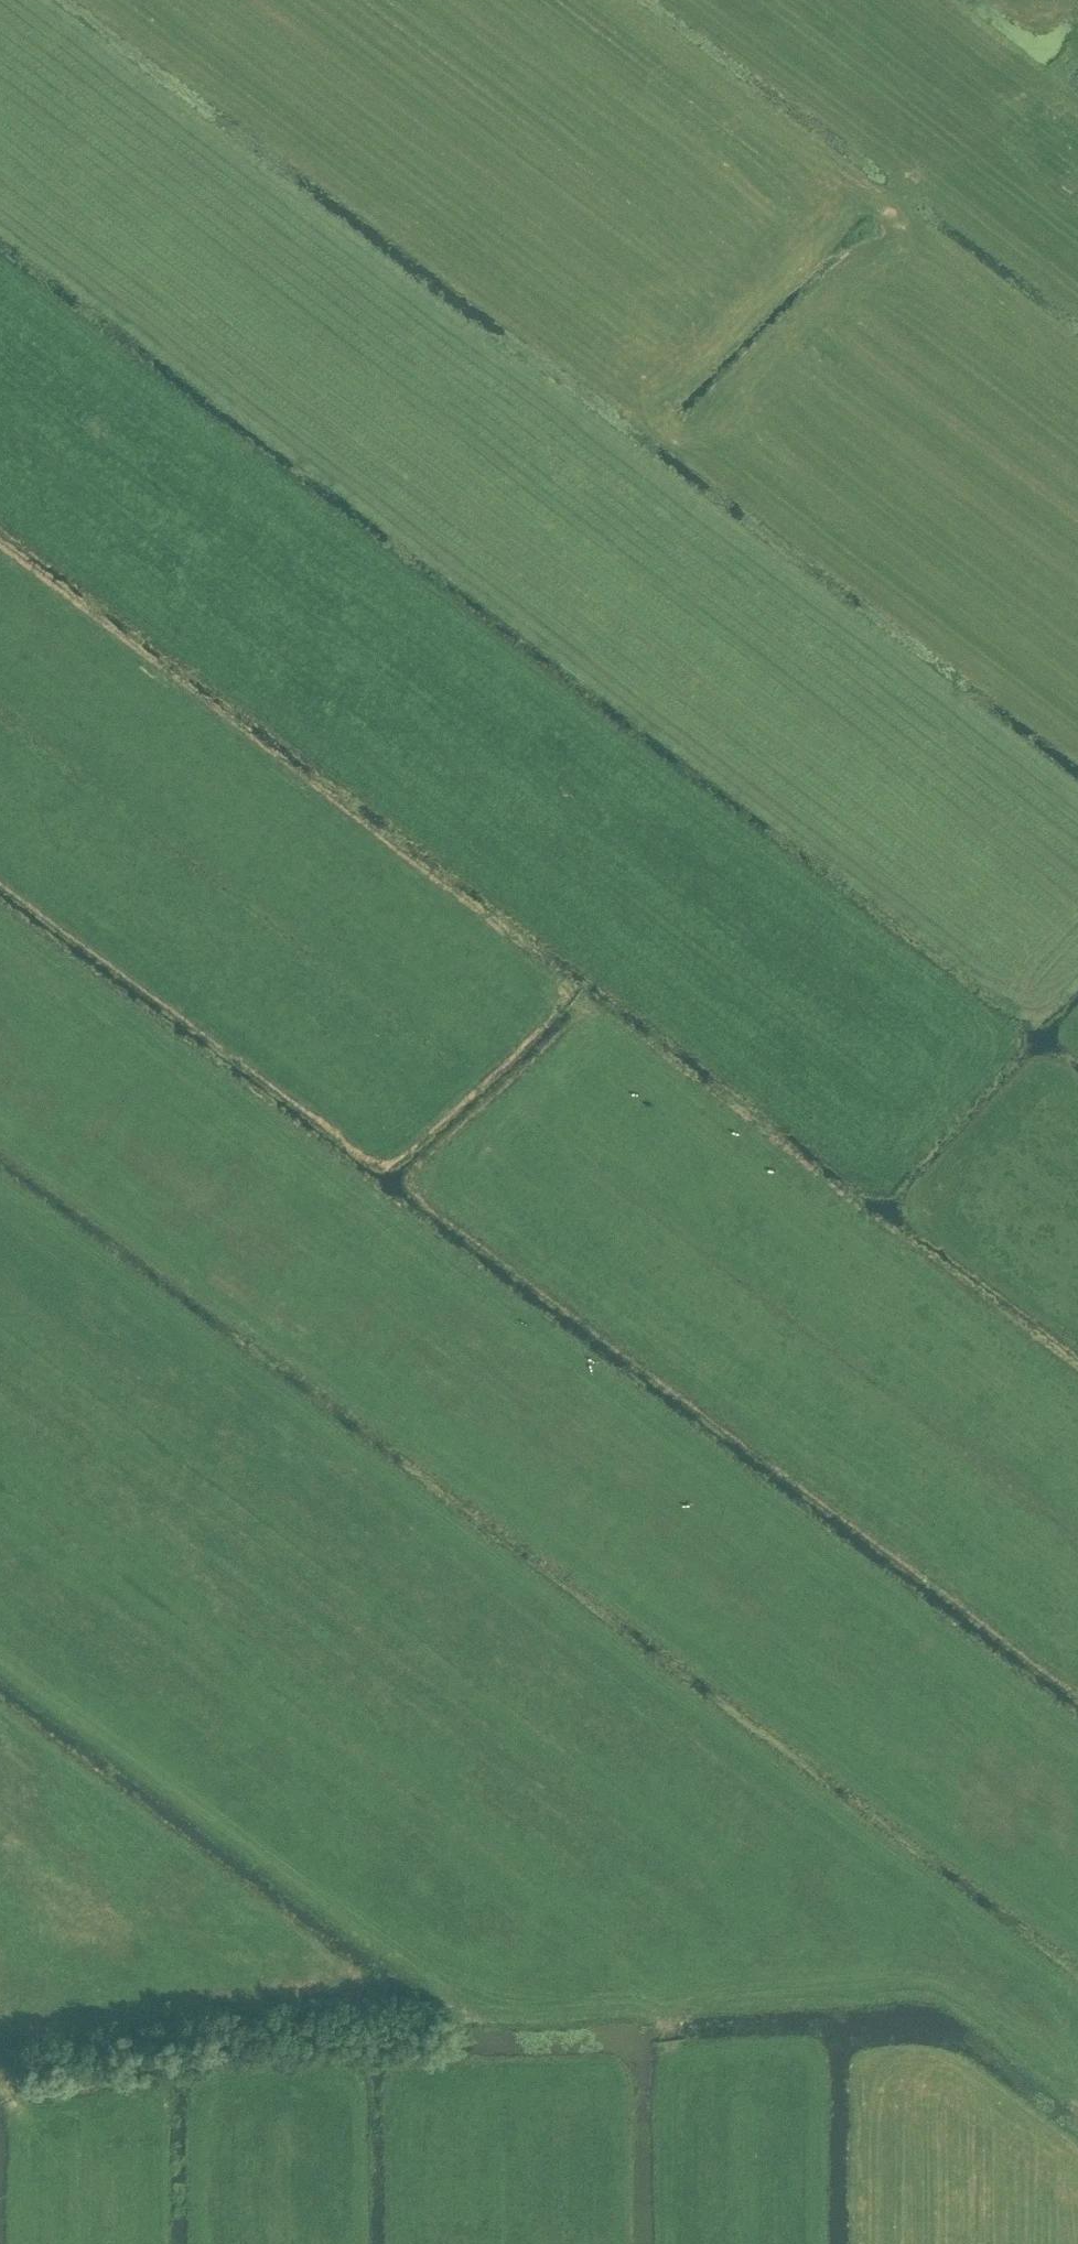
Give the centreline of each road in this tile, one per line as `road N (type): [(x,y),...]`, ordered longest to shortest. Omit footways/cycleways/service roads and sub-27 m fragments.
road 1 (track): [(494,2025),(664,1990),(948,1985),(1077,2092)]
road 2 (track): [(677,2243),(677,2016),(664,1990),(447,1838)]

